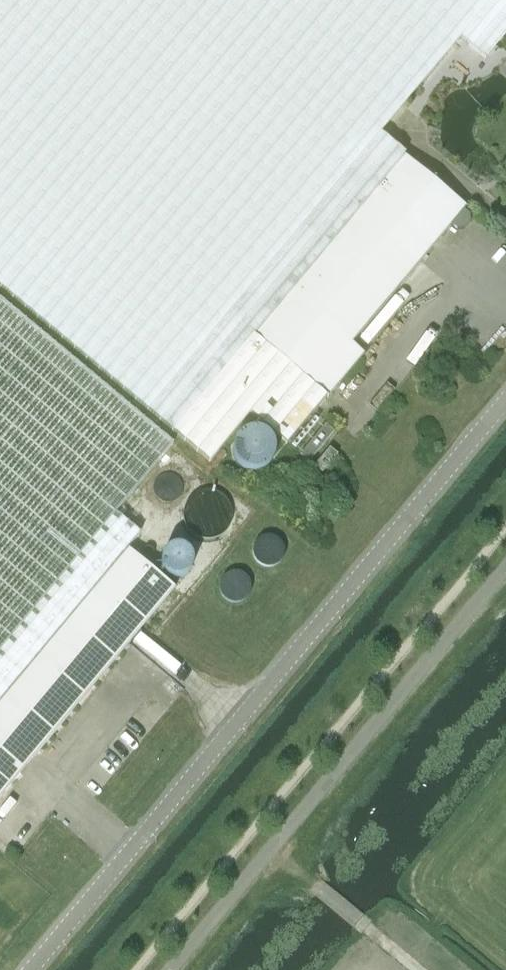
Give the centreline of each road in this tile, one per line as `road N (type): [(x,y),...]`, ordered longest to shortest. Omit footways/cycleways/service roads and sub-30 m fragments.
road 1 (unclassified): [(29,969),(505,399)]

